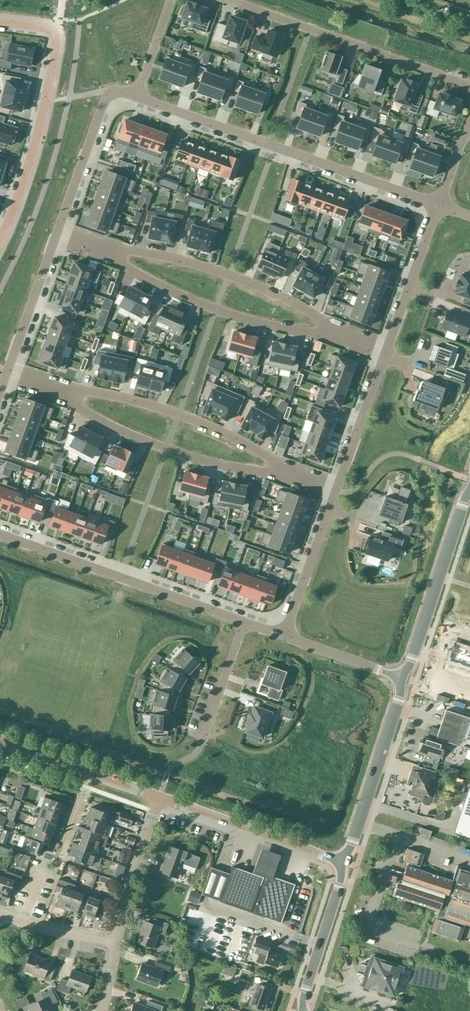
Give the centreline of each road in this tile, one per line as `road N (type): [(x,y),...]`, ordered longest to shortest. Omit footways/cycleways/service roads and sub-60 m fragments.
road 1 (residential): [(438,205),(136,96)]
road 2 (residential): [(0,238),(32,154),(56,41),(45,27),(0,22)]
road 3 (residential): [(0,534),(244,622)]
road 4 (residential): [(469,88),(229,0)]
road 5 (residential): [(335,330),(228,315),(144,278),(116,252)]
road 6 (residential): [(335,330),(244,280),(116,252)]
road 7 (residential): [(66,393),(103,424),(147,444),(209,464),(280,471)]
road 8 (residential): [(280,471),(194,422),(66,393)]
road 9 (tertiary): [(405,680),(469,483)]
road 10 (unclassified): [(347,864),(158,798)]
road 11 (tertiary): [(347,864),(405,680)]
road 12 (residential): [(136,96),(121,93),(105,103),(57,232)]
road 13 (unclassified): [(158,798),(0,741)]
road 14 (residential): [(284,636),(337,490)]
road 15 (residential): [(113,945),(158,798)]
road 16 (tertiary): [(300,1010),(347,864)]
road 17 (residential): [(387,349),(438,205)]
road 18 (residential): [(337,490),(387,349)]
road 19 (residential): [(57,232),(7,371)]
road 20 (residential): [(284,636),(405,680)]
road 21 (residential): [(244,622),(201,742)]

